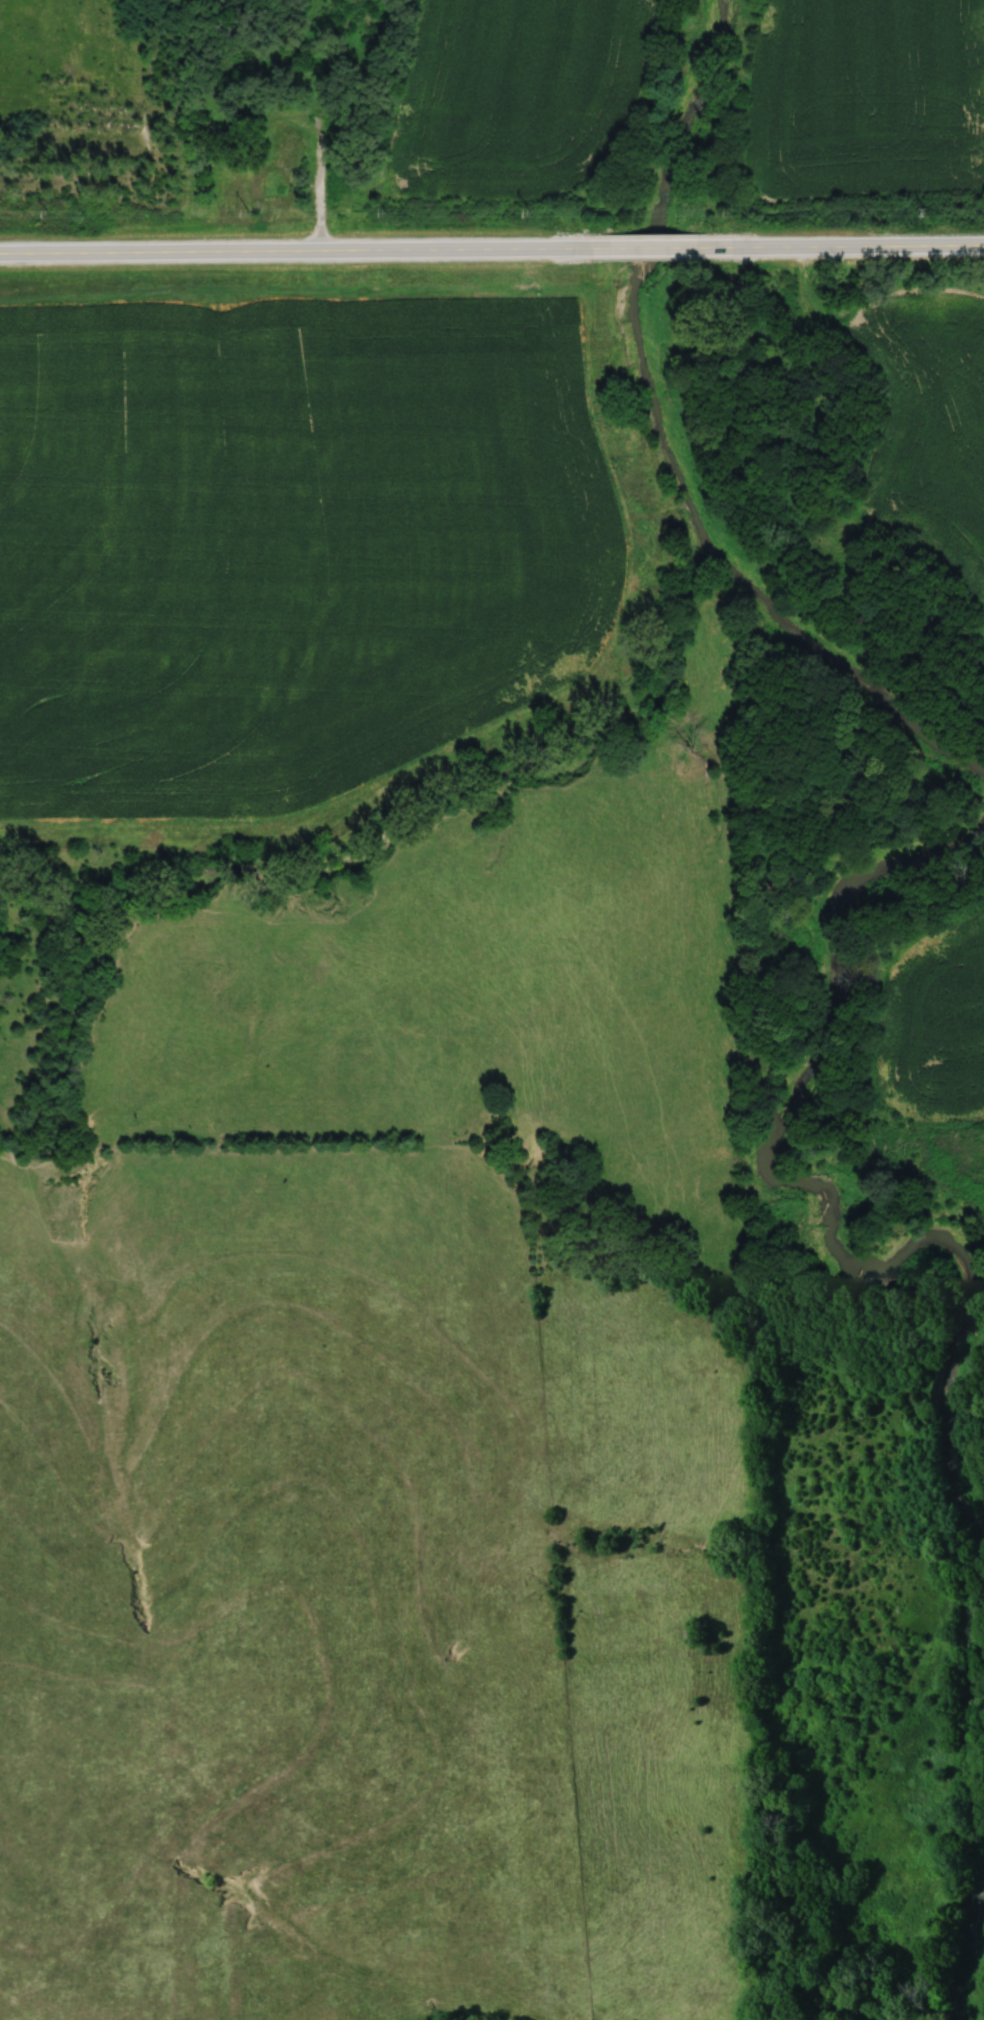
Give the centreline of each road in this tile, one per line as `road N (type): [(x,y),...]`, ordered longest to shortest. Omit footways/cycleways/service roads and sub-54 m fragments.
road 1 (secondary): [(0,251),(604,241)]
road 2 (secondary): [(729,240),(983,240)]
road 3 (secondary): [(604,241),(729,240)]

